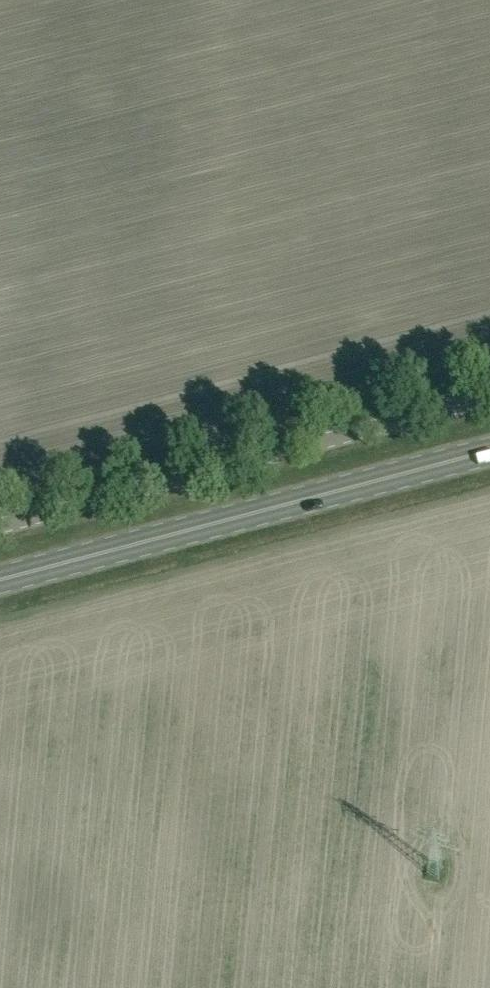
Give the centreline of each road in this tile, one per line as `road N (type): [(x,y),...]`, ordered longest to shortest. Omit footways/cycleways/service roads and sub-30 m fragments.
road 1 (unclassified): [(0,525),(489,396)]
road 2 (primary): [(0,578),(489,450)]

